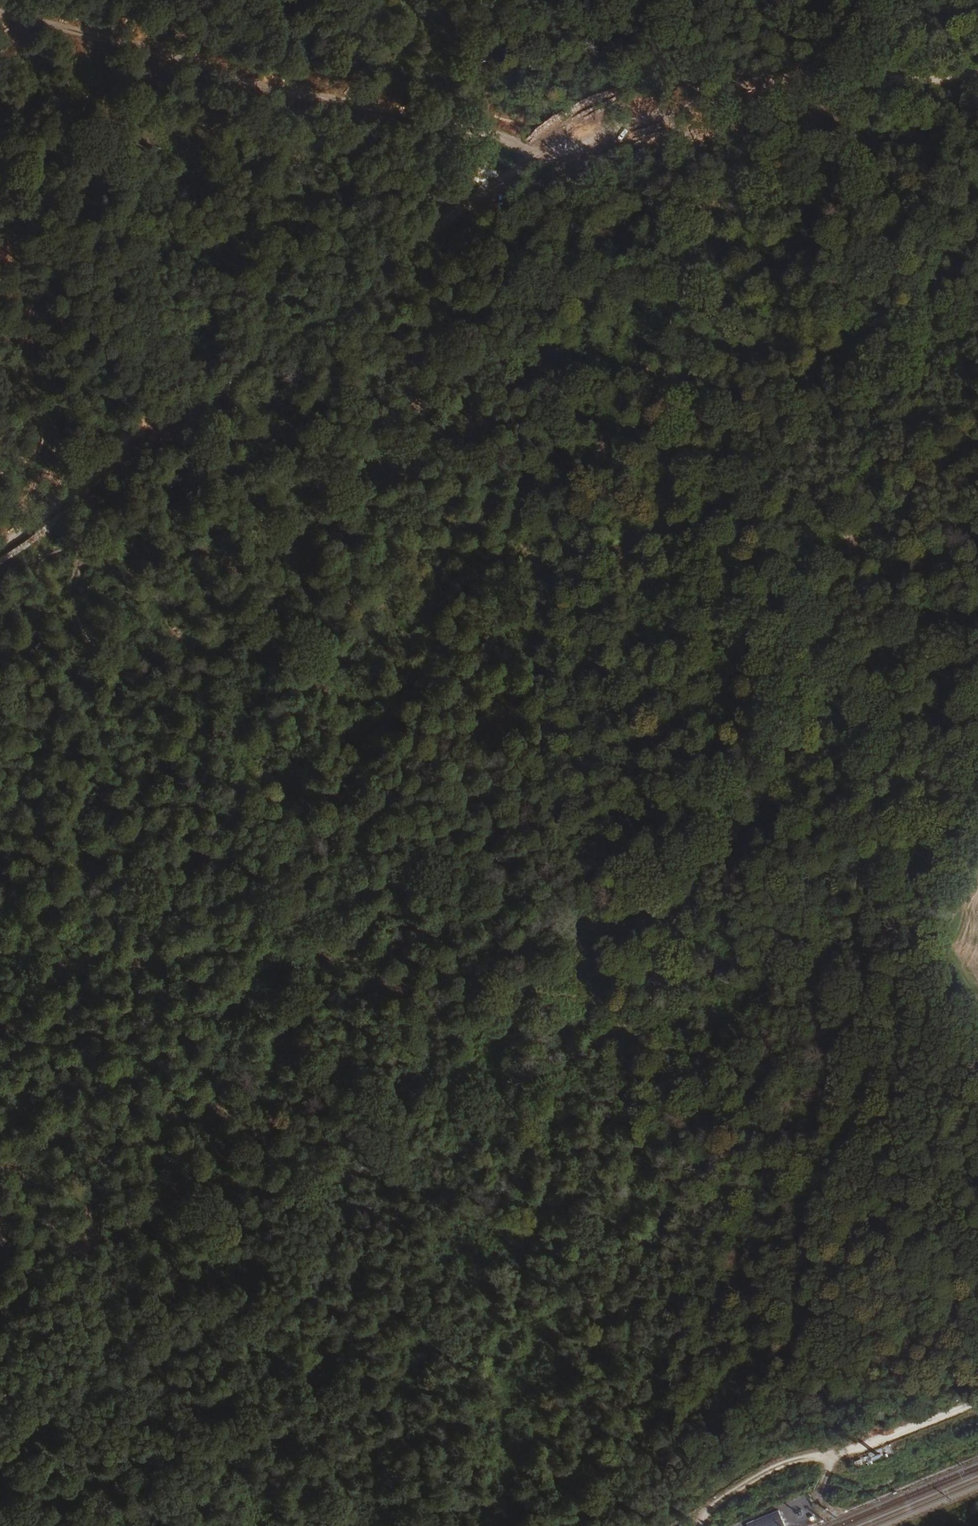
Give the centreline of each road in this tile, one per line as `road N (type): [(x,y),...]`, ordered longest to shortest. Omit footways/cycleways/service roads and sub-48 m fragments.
road 1 (track): [(977,73),(749,84),(576,141),(0,537)]
road 2 (track): [(700,1525),(721,1494),(777,1466),(977,1402)]

